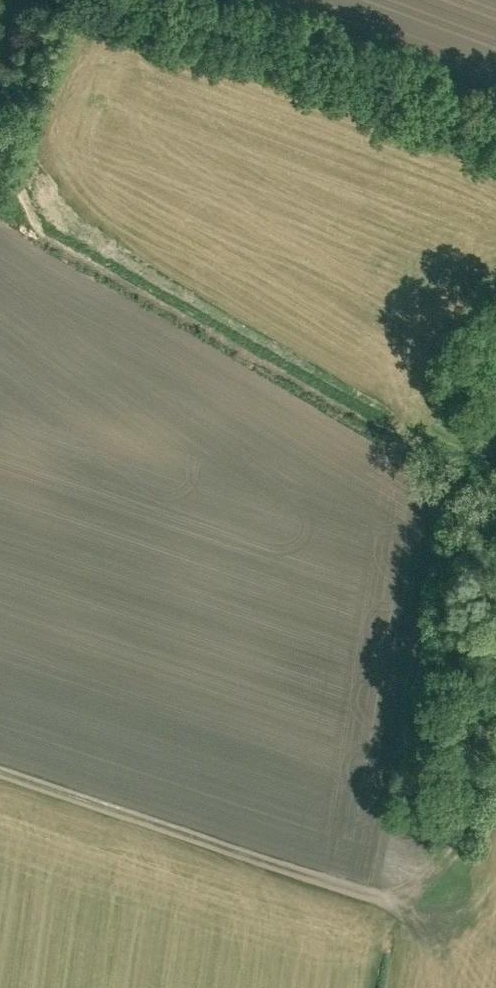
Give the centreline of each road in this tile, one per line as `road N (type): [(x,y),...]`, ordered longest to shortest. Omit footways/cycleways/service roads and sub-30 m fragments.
road 1 (track): [(0,757),(404,897)]
road 2 (unclassified): [(195,0),(495,109)]

